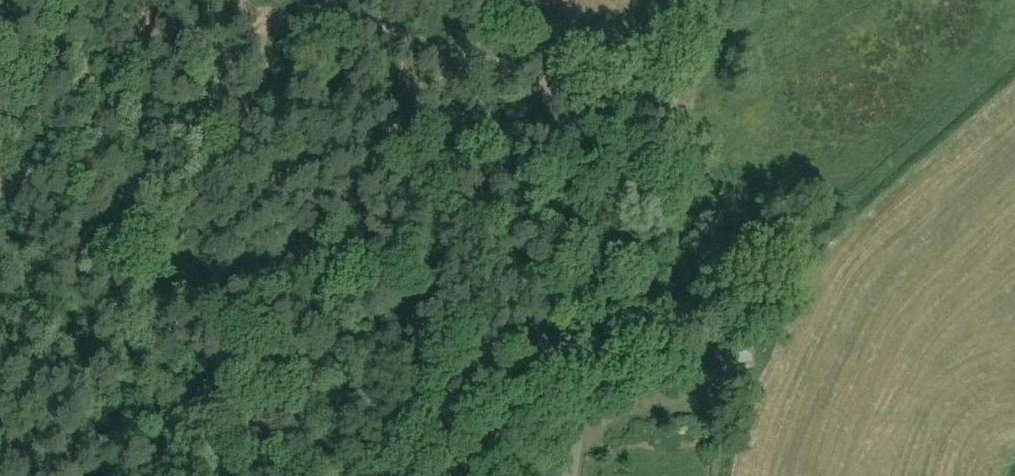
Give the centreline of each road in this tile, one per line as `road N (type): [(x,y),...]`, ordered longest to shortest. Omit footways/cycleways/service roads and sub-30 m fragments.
road 1 (residential): [(572,475),(624,129),(676,0)]
road 2 (track): [(624,129),(435,0)]

